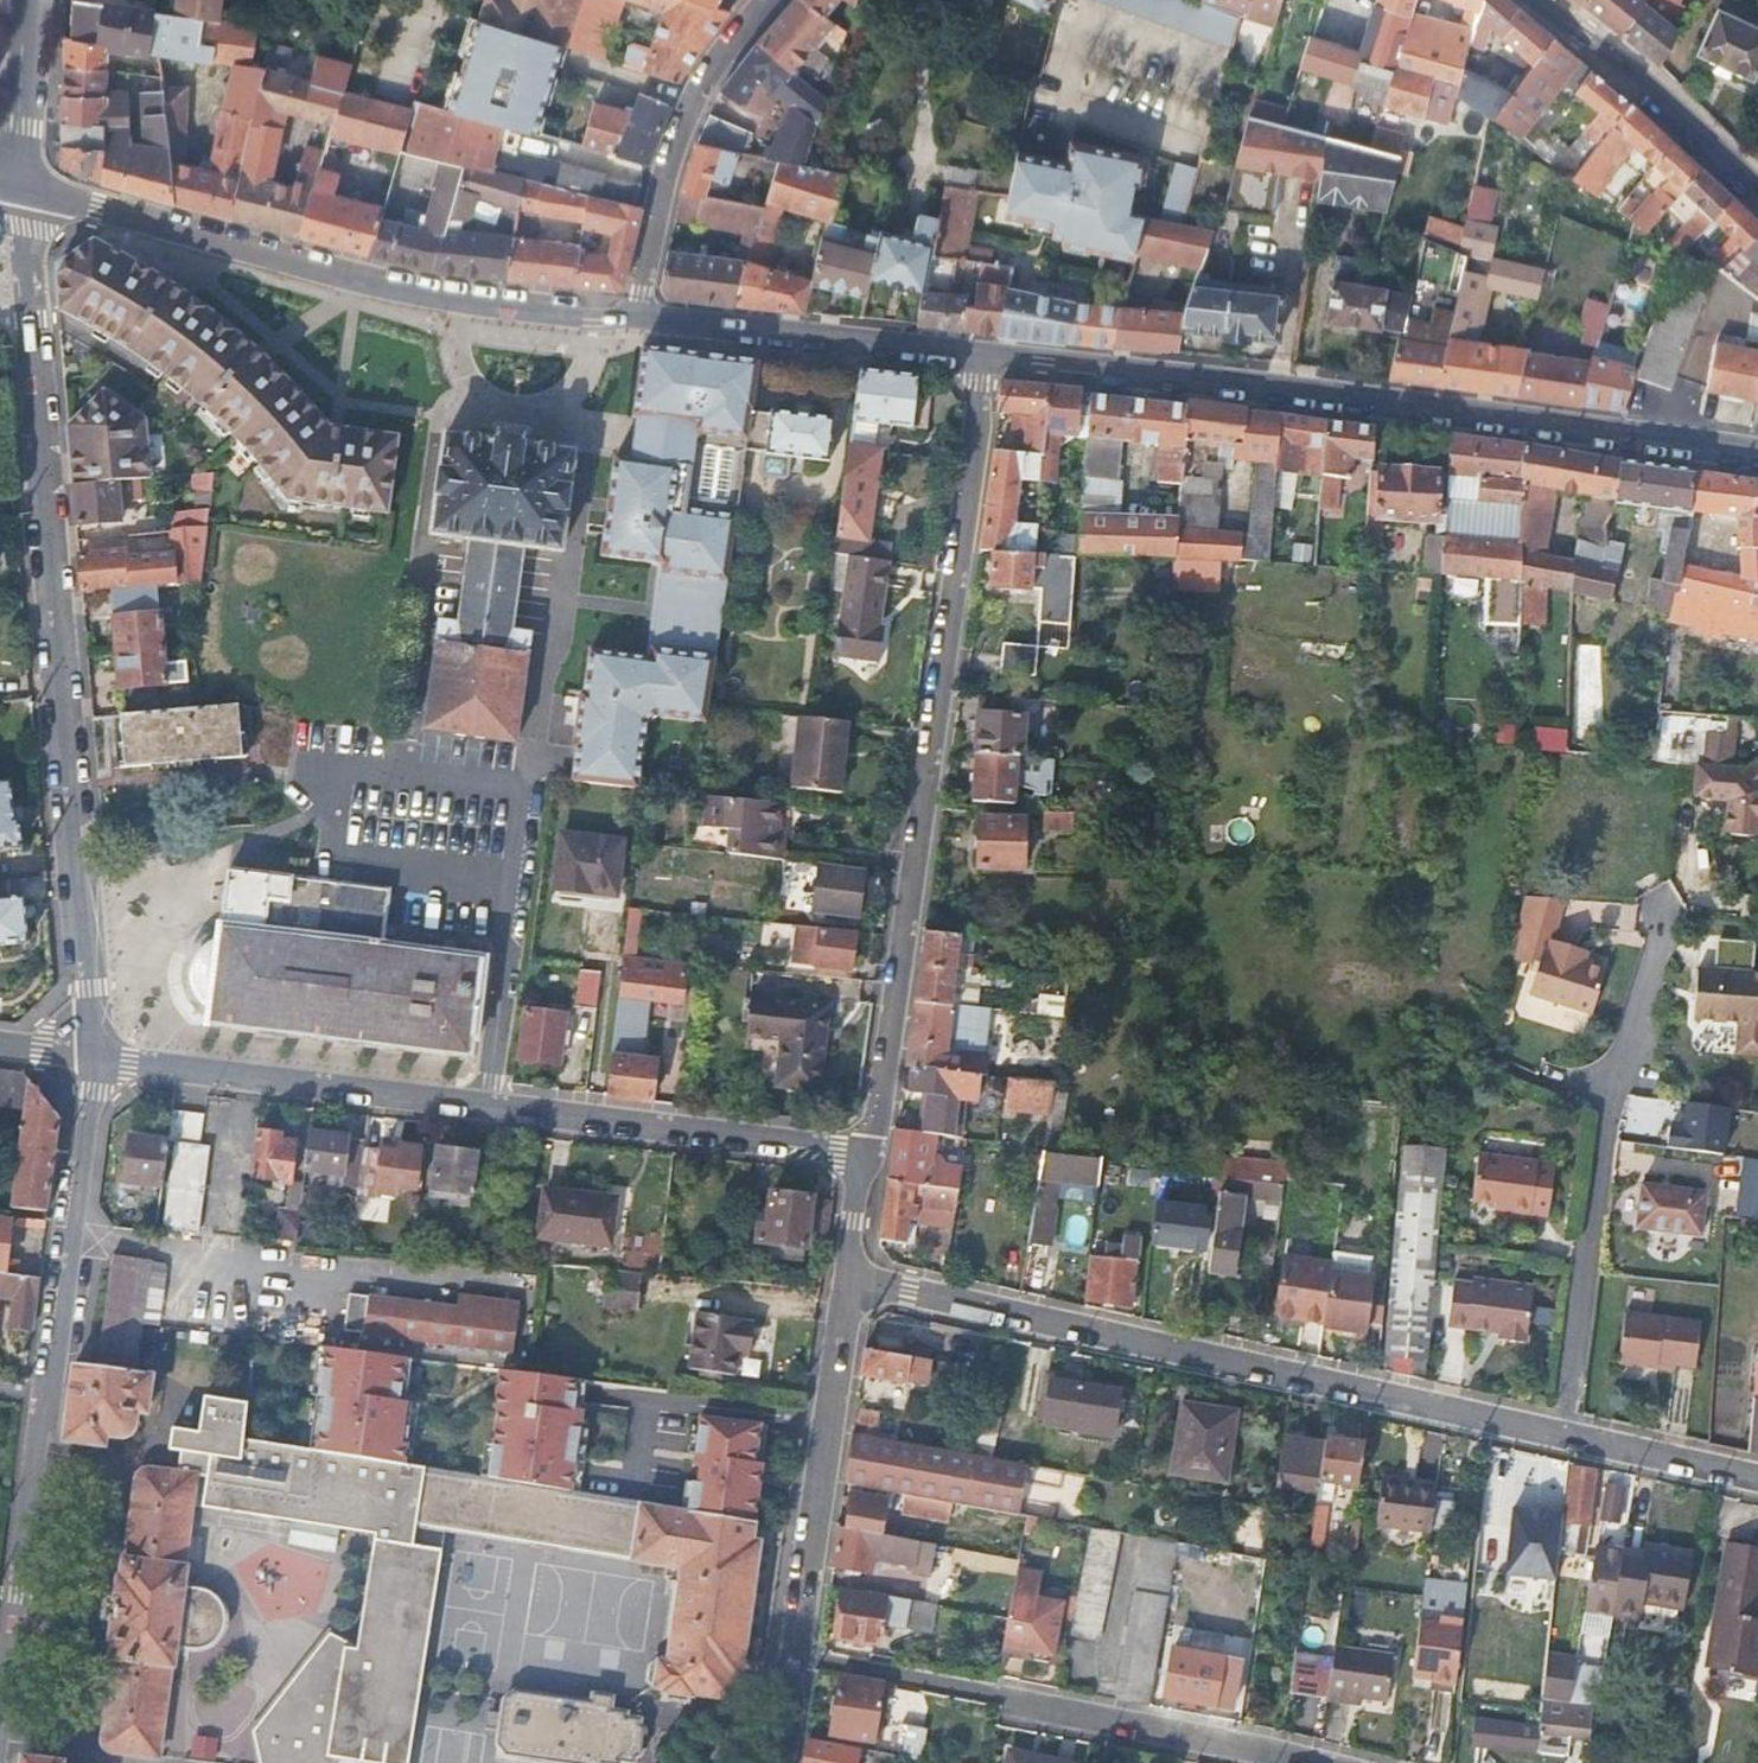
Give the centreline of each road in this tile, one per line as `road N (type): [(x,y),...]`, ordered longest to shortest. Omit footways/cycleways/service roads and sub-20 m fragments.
road 1 (residential): [(97,1059),(27,192)]
road 2 (residential): [(984,357),(867,1155)]
road 3 (secondary): [(984,357),(1757,460)]
road 4 (residential): [(97,1059),(867,1155)]
road 5 (residential): [(847,1280),(1558,1437)]
road 6 (residential): [(1,1762),(97,1059)]
road 7 (secondary): [(27,192),(358,283),(635,323)]
road 8 (residential): [(1558,1437),(1609,1089),(1664,908)]
road 9 (residential): [(797,1654),(1310,1762)]
road 10 (residential): [(847,1280),(797,1654)]
road 11 (residential): [(769,0),(694,105),(668,178),(635,323)]
road 12 (secondary): [(635,323),(984,357)]
road 13 (residential): [(1757,193),(1620,54),(1539,0)]
road 14 (residential): [(1558,1437),(1757,1482)]
road 15 (residential): [(30,0),(27,192)]
road 16 (residential): [(867,1155),(847,1280)]

